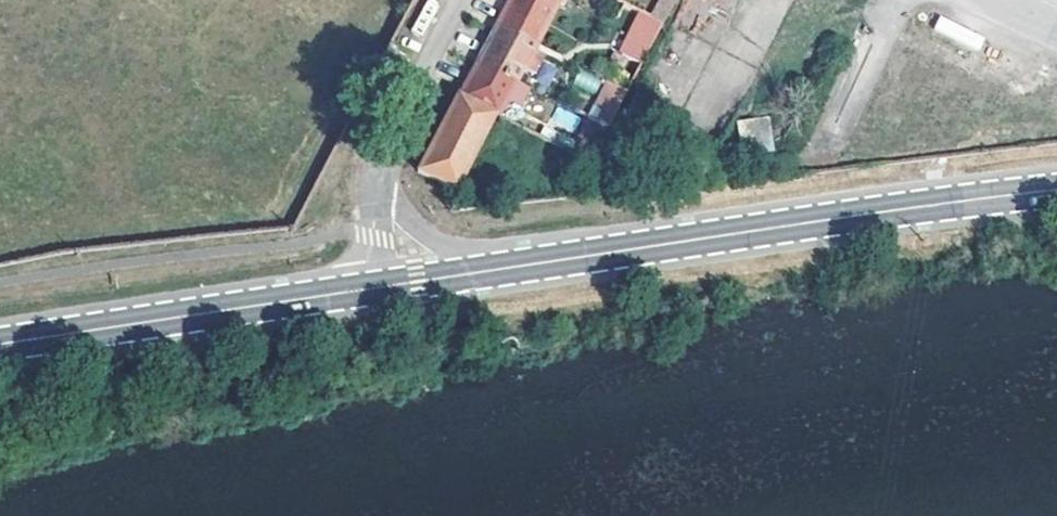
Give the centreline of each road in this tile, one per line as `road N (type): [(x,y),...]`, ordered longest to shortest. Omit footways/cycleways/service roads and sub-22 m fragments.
road 1 (secondary): [(1056,191),(365,290)]
road 2 (secondary): [(365,290),(0,344)]
road 3 (residential): [(365,290),(381,170),(464,0)]

